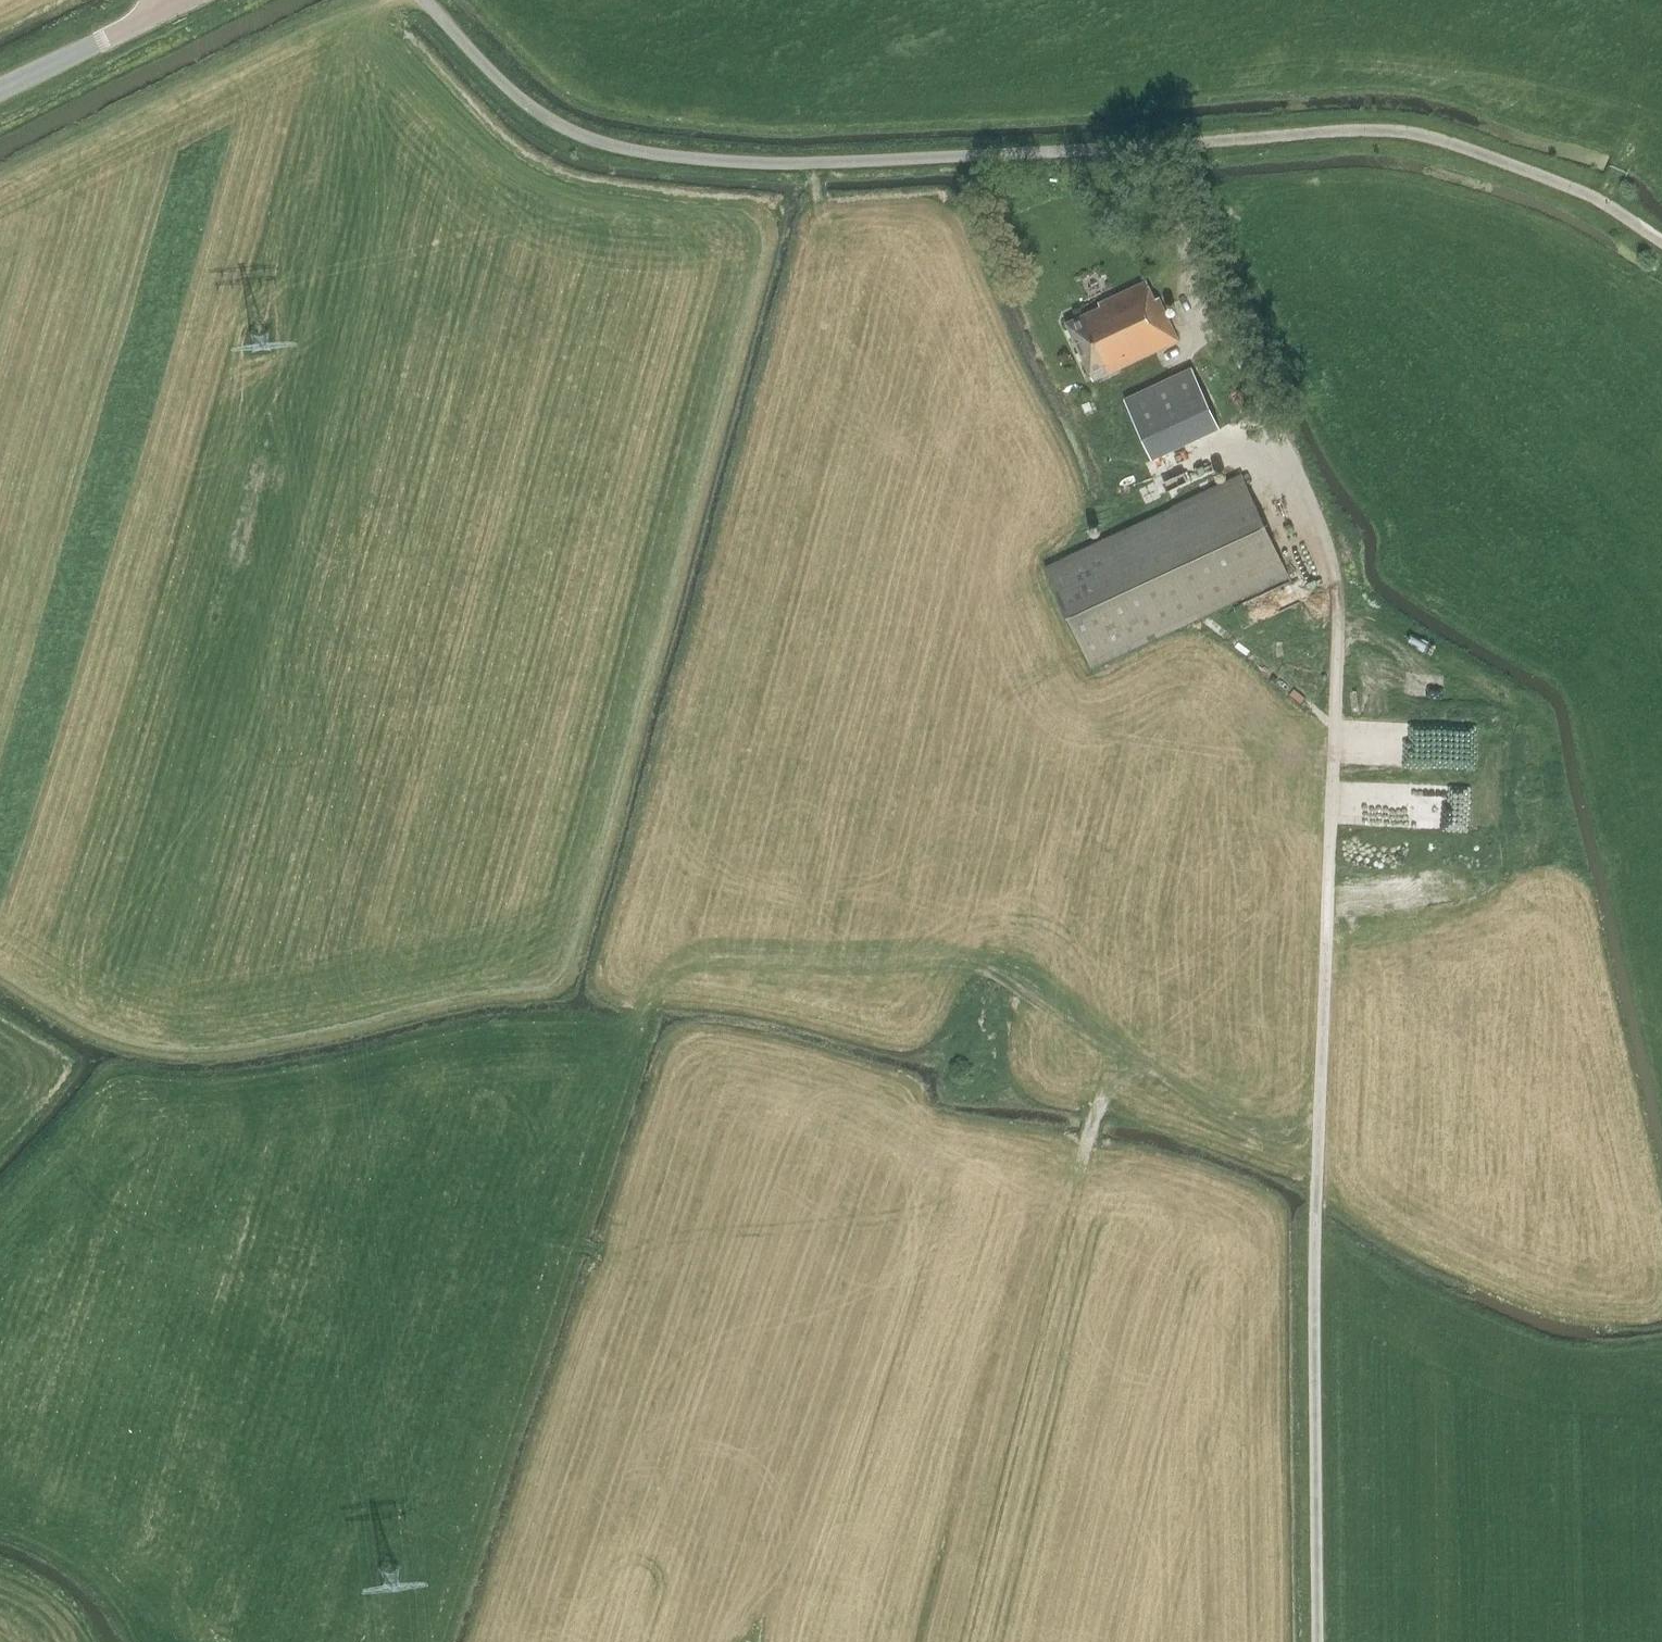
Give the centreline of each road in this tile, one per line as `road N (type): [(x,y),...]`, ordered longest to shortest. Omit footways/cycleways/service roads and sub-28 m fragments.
road 1 (track): [(1332,574),(1339,609),(1316,1228),(1318,1641)]
road 2 (track): [(1321,1096),(1295,1128),(1261,1135),(1203,1110),(1166,1079),(1112,1077),(1085,1150)]
road 3 (tertiary): [(0,90),(169,8)]

